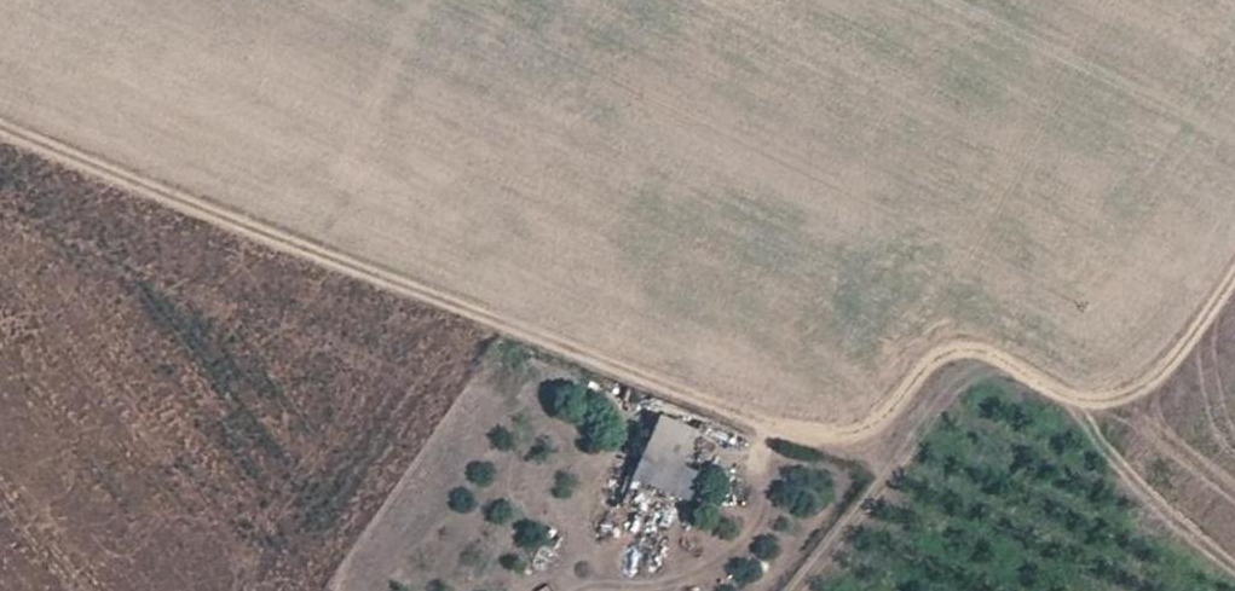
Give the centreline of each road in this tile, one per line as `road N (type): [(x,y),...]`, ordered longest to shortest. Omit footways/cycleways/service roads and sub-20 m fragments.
road 1 (track): [(1234,260),(1181,343),(1128,385),(1087,401),(1047,386),(1017,355),(977,338),(939,350),(902,400),(847,430),(787,431),(0,130)]

